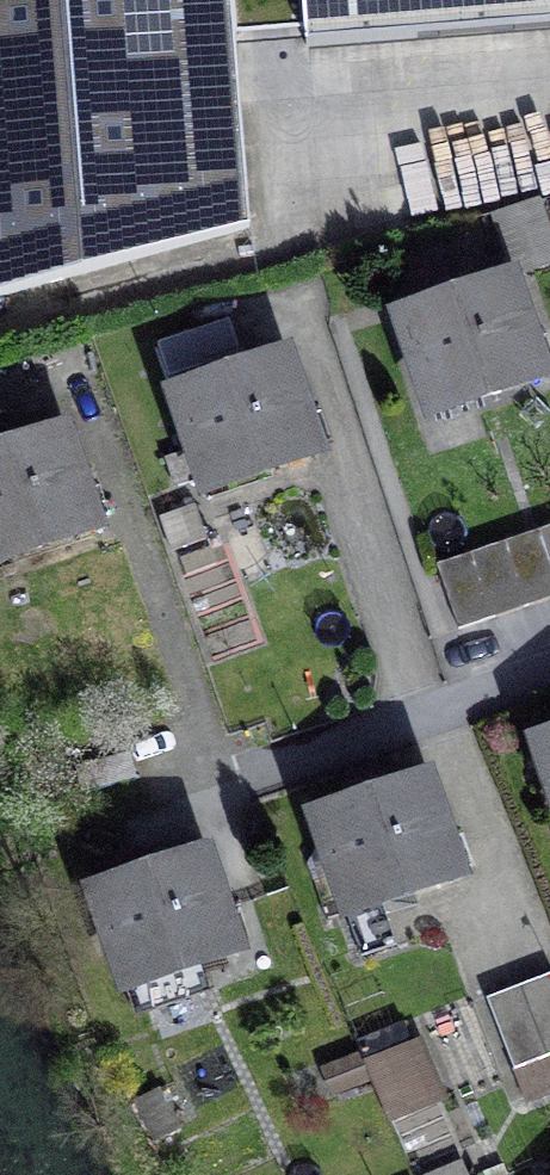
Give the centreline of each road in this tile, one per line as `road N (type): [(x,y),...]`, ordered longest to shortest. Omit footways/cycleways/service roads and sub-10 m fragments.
road 1 (residential): [(240,777),(549,673)]

